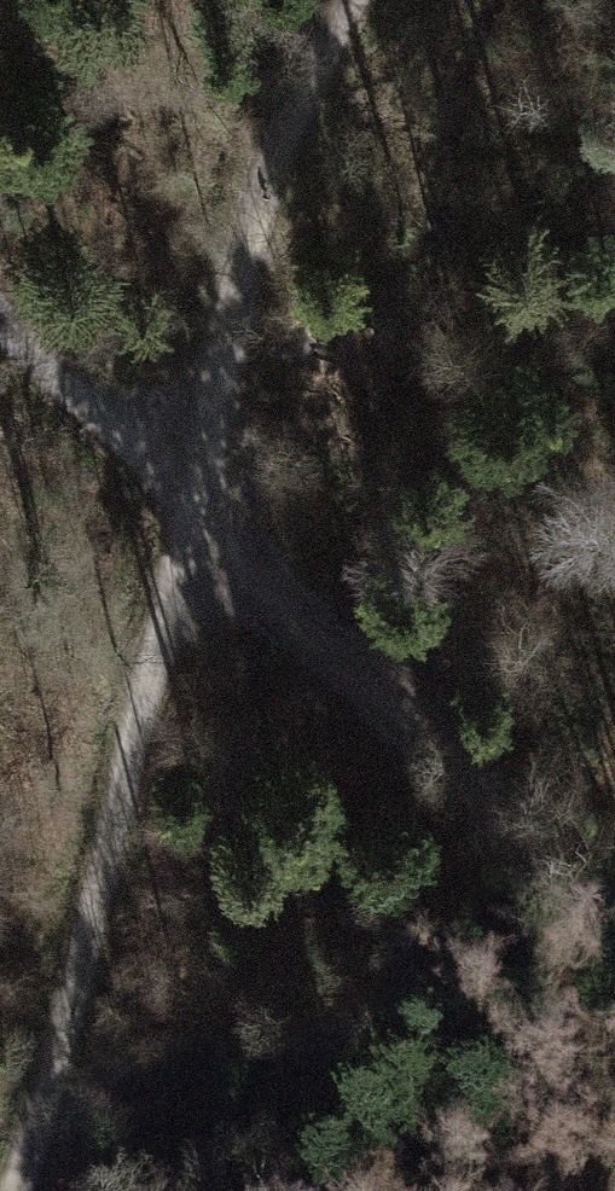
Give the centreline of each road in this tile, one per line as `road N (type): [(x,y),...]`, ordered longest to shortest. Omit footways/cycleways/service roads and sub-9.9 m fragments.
road 1 (track): [(11,1190),(86,959),(200,520)]
road 2 (track): [(200,520),(614,913)]
road 3 (track): [(200,520),(290,163),(363,0)]
road 4 (track): [(0,318),(200,520)]

